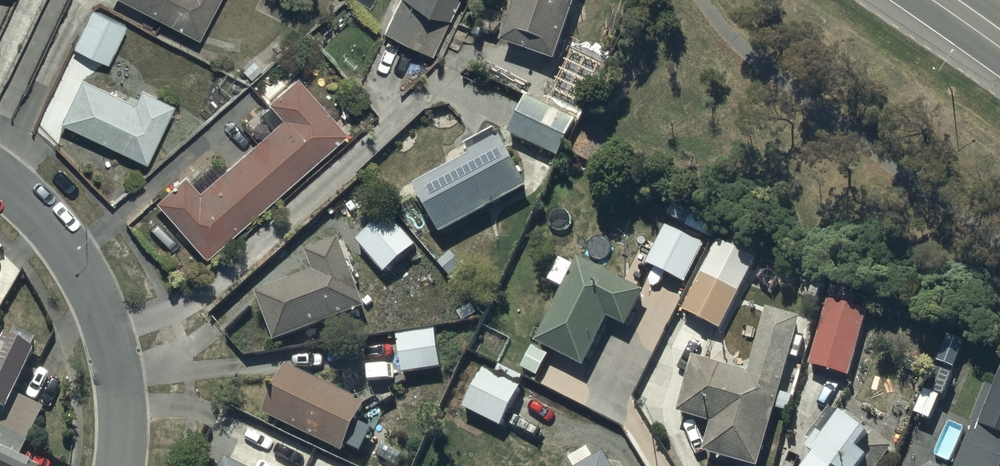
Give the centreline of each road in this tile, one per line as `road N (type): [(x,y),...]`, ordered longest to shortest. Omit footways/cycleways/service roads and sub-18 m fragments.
road 1 (residential): [(0,178),(43,212),(115,346),(123,419),(118,465)]

